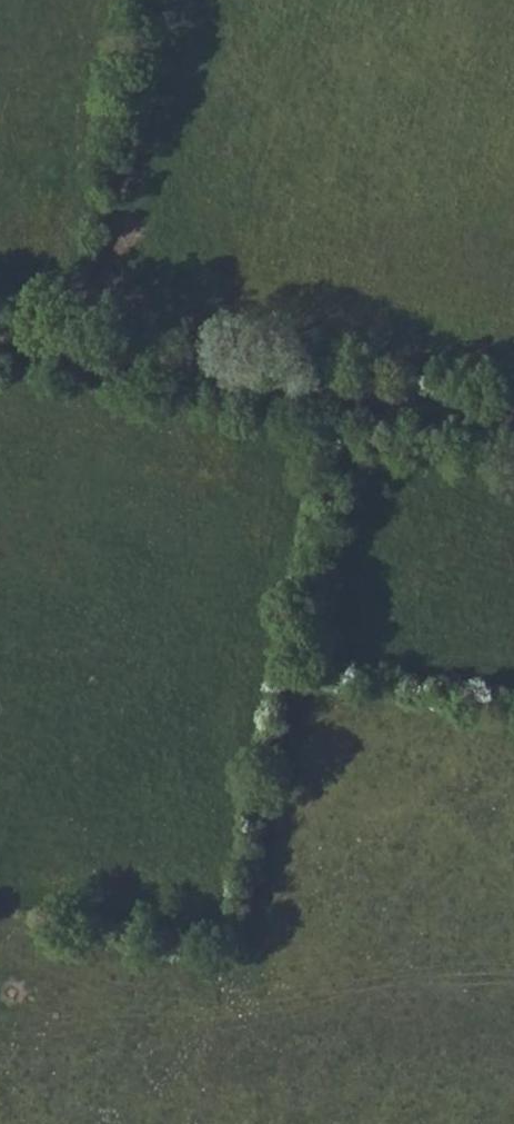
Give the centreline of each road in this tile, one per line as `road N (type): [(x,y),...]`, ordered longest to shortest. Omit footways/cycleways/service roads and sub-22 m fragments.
road 1 (track): [(513,425),(0,341)]

